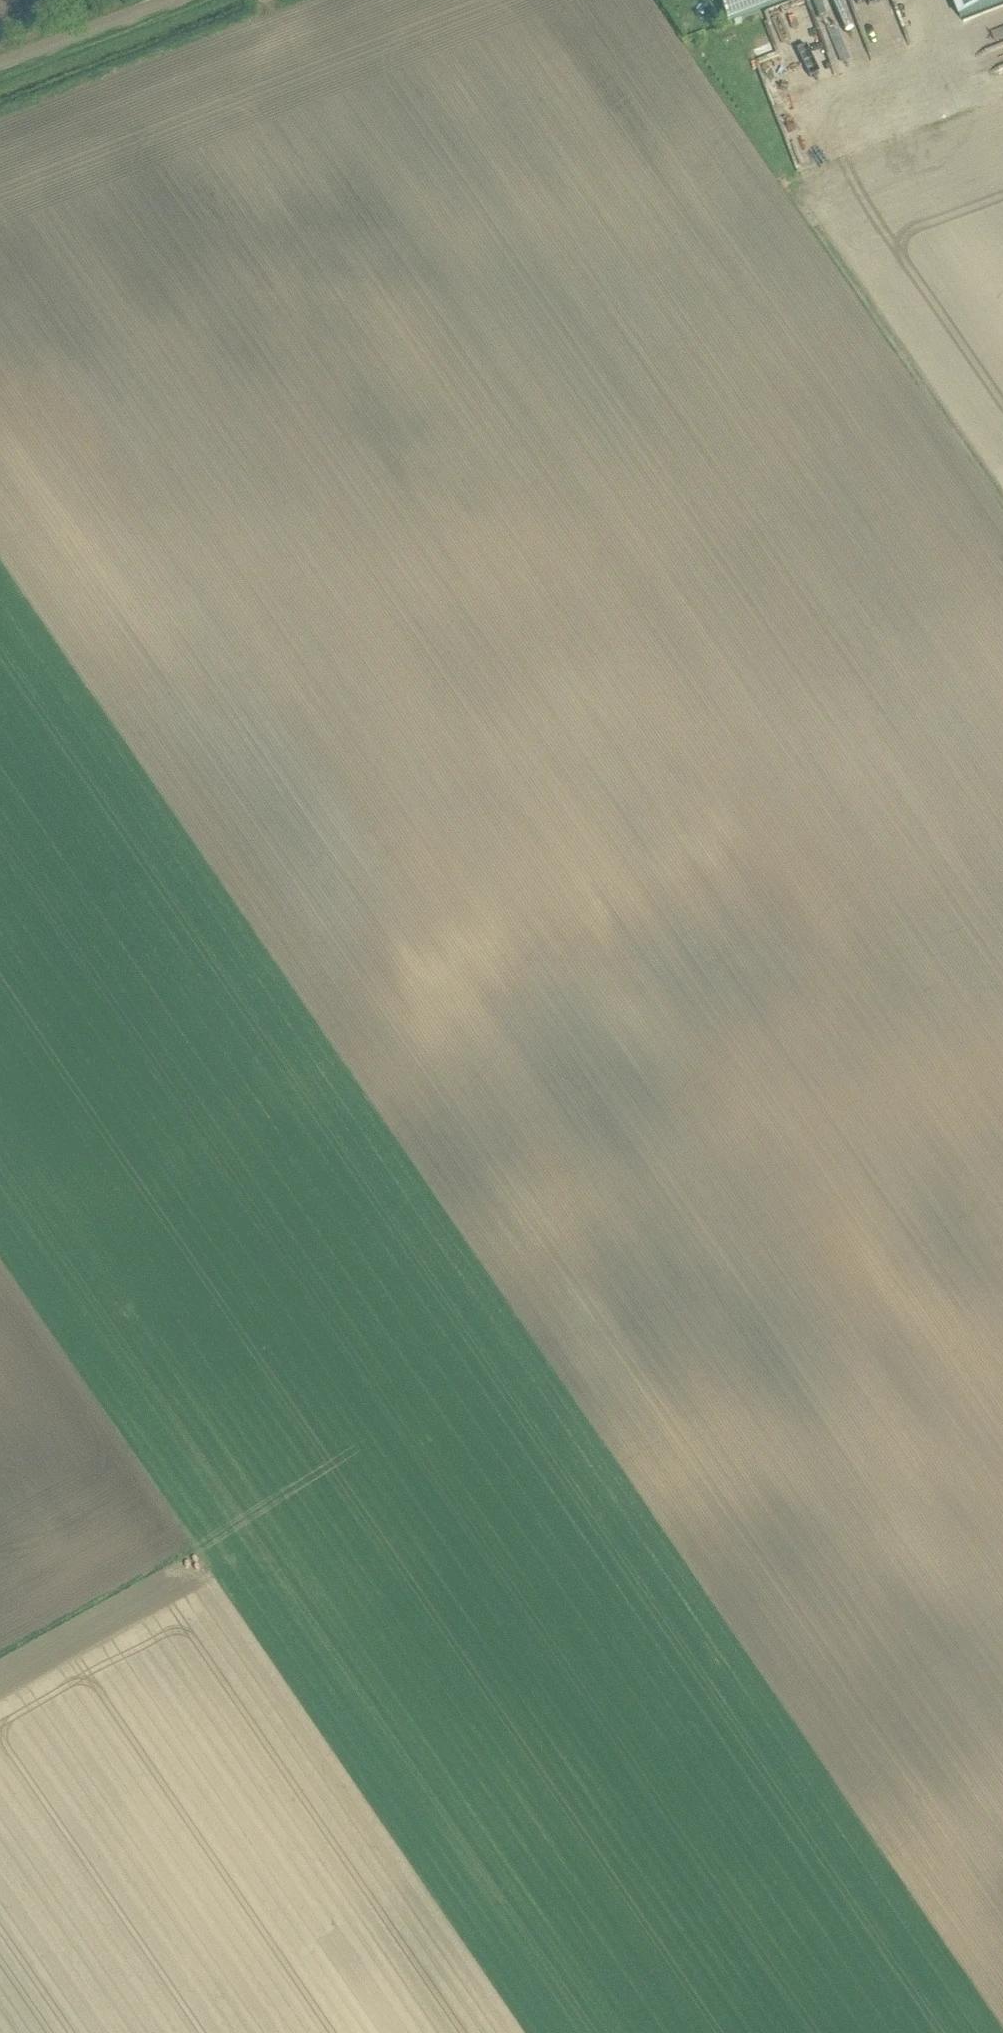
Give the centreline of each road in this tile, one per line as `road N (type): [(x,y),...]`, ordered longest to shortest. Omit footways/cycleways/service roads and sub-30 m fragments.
road 1 (unclassified): [(0,63),(164,0)]

